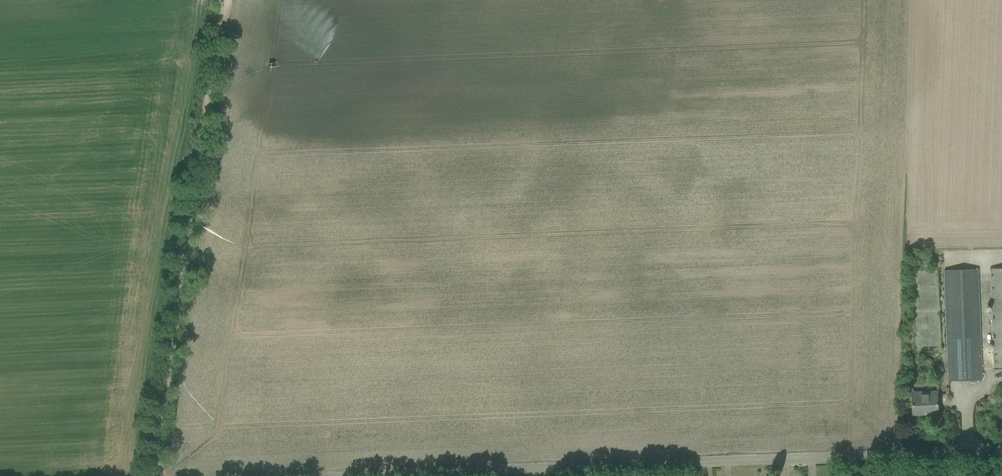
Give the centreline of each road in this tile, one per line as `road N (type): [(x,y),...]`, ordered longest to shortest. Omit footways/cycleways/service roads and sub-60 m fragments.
road 1 (unclassified): [(1001,448),(303,475)]
road 2 (track): [(150,475),(222,0)]

